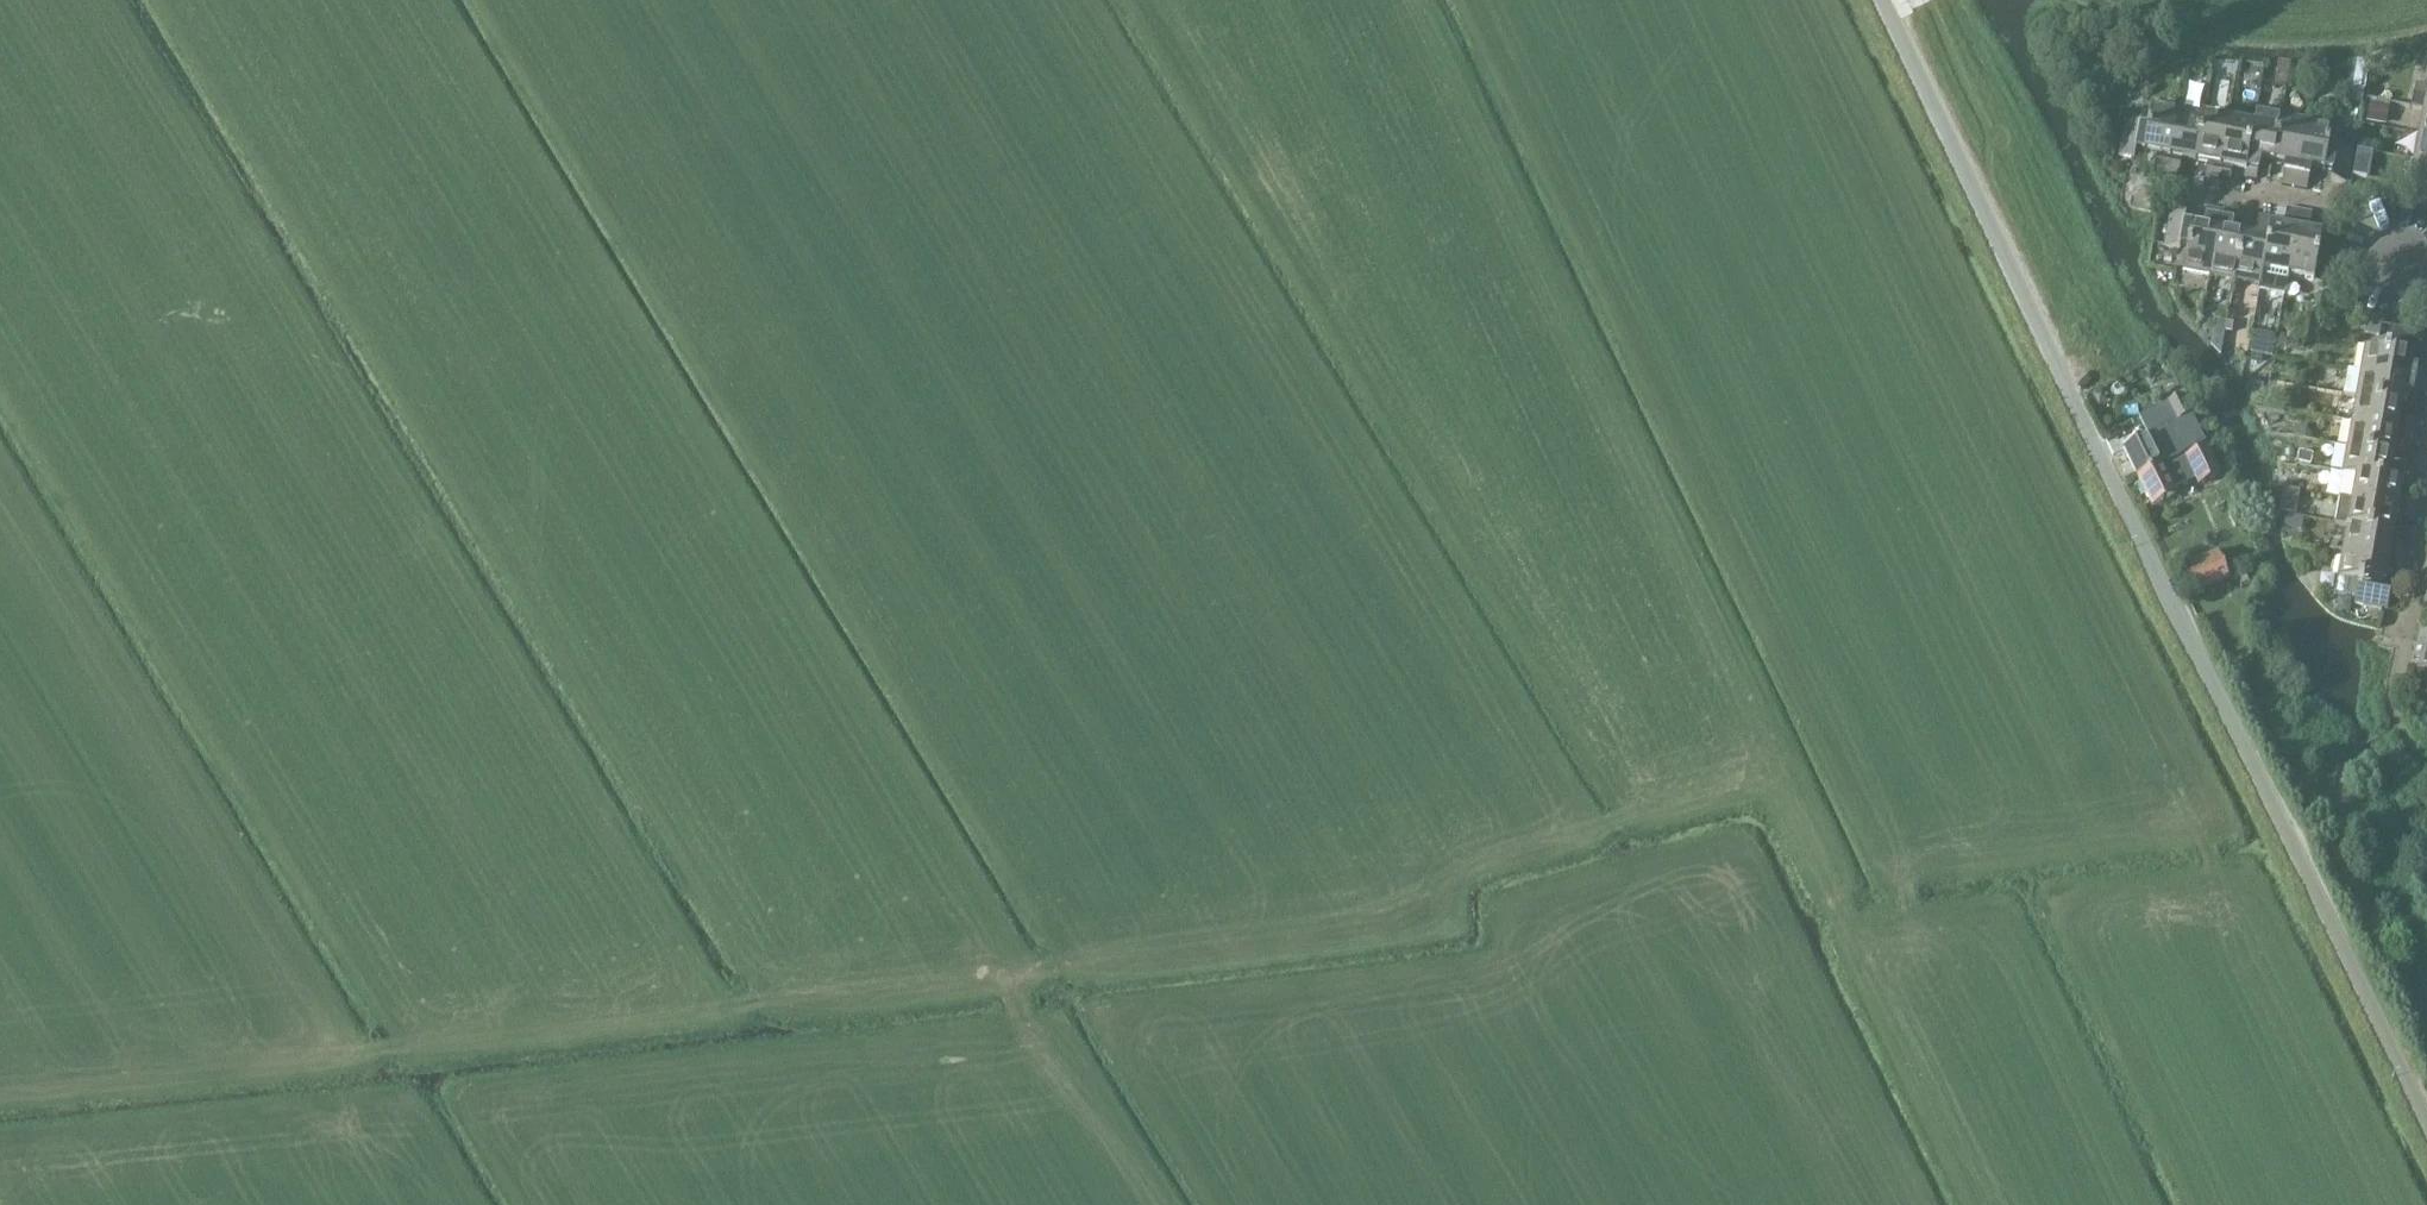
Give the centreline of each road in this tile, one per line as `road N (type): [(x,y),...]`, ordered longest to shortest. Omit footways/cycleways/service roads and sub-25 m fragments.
road 1 (unclassified): [(2426,1115),(1883,0)]

